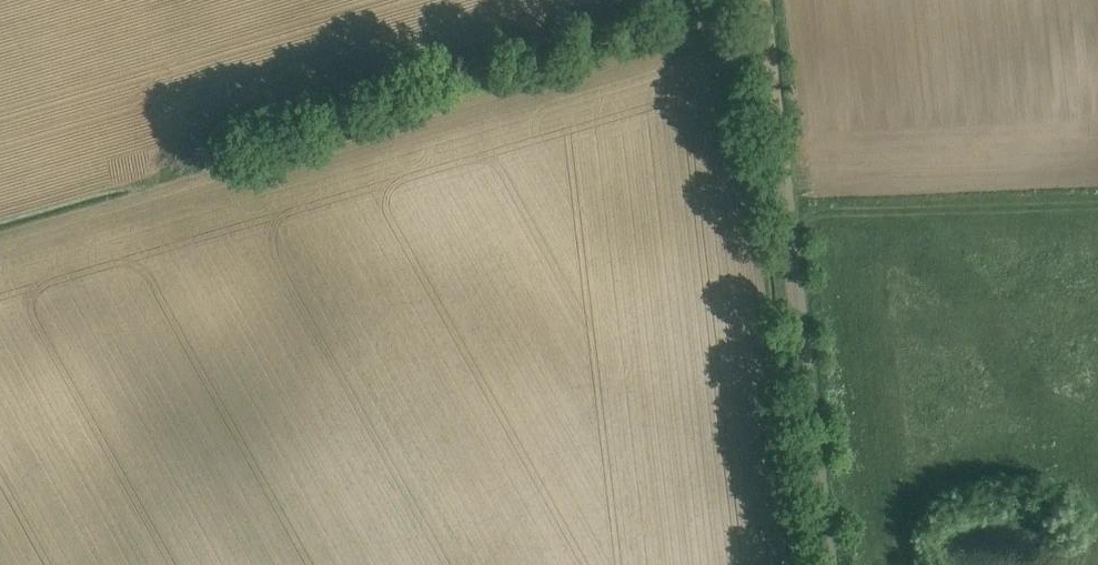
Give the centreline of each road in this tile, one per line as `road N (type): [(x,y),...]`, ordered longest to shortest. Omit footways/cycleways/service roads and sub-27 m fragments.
road 1 (unclassified): [(829,564),(763,0)]

